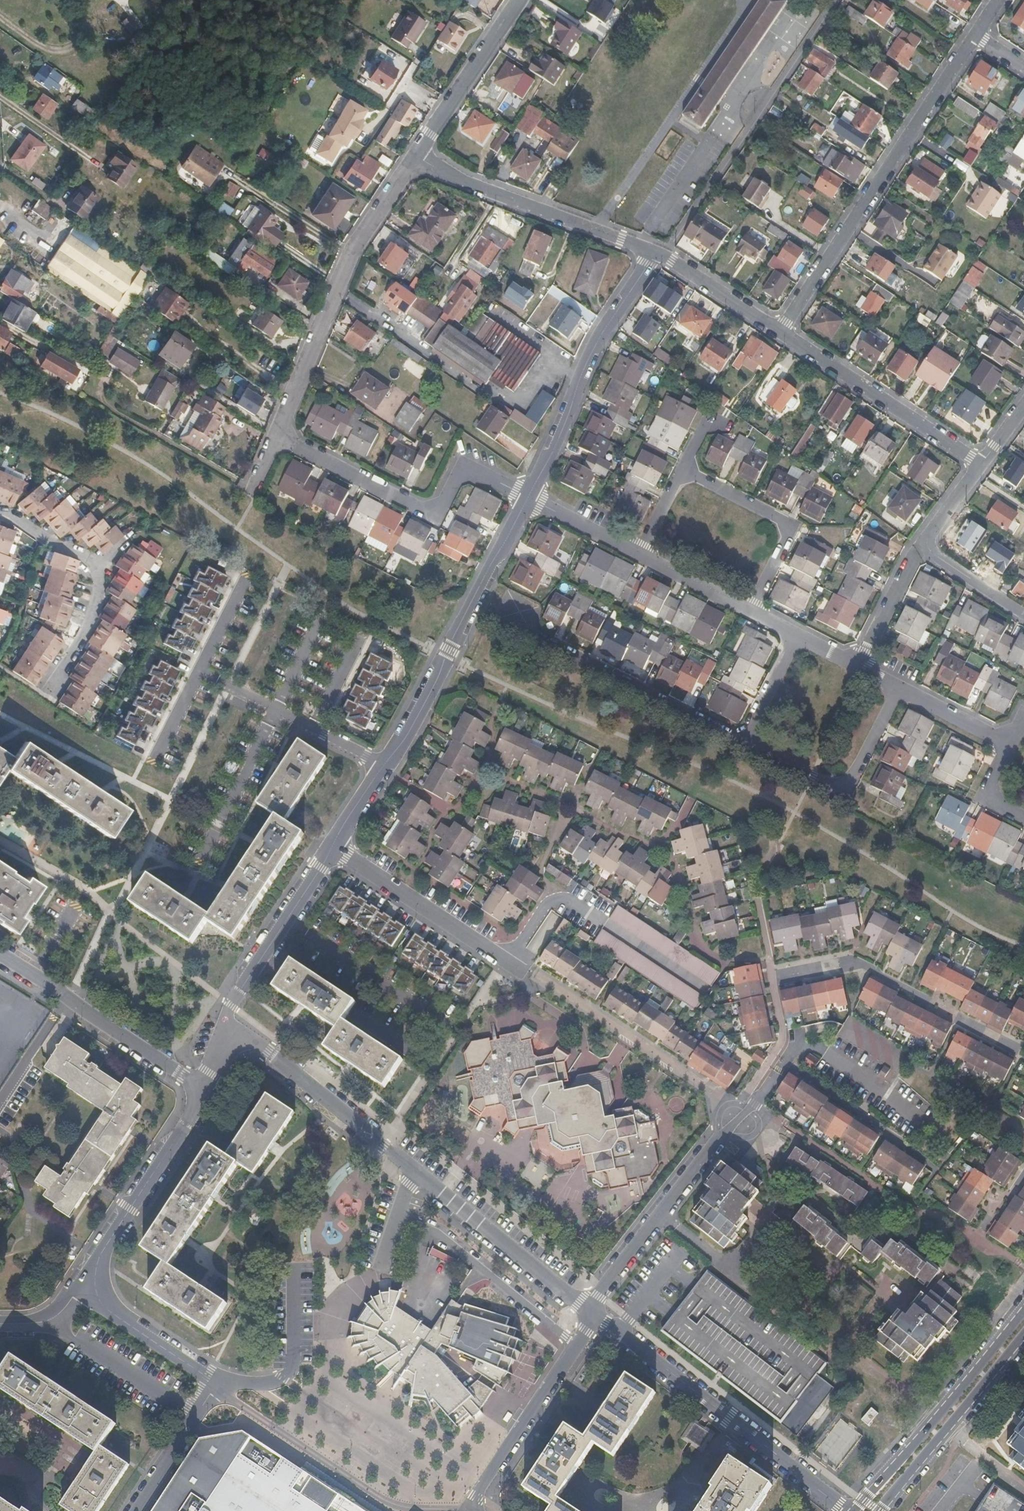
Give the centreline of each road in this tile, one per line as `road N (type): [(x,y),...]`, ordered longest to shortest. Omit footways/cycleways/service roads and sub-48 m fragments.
road 1 (residential): [(594,1313),(242,1034),(225,1030)]
road 2 (residential): [(979,33),(781,334)]
road 3 (residential): [(594,1313),(660,1212),(796,1046)]
road 4 (residential): [(845,1510),(594,1313)]
road 5 (residential): [(418,154),(361,244),(275,437)]
road 6 (residential): [(528,495),(463,463),(434,516),(275,437)]
road 7 (residential): [(528,495),(383,768)]
road 8 (residential): [(213,1383),(382,1498),(404,1507),(468,1509)]
road 9 (residential): [(747,739),(506,619),(511,610)]
road 10 (residential): [(660,255),(597,341),(528,495)]
road 11 (residential): [(418,154),(471,186),(660,255)]
road 12 (secondary): [(1023,1310),(855,1510)]
road 13 (residential): [(0,954),(206,1090)]
road 14 (residential): [(781,334),(980,466)]
road 15 (residential): [(901,690),(853,791),(747,739)]
road 16 (residential): [(206,1090),(99,1259),(95,1287)]
road 17 (secondary): [(878,1510),(1023,1334)]
road 18 (residential): [(333,848),(523,972)]
road 19 (residential): [(398,1218),(437,1233),(577,1345)]
road 20 (residential): [(980,466),(923,546),(1023,612)]
road 21 (residential): [(333,848),(230,1004),(225,1030)]
road 22 (residential): [(198,667),(383,768)]
road 23 (residential): [(749,610),(786,537),(779,519),(682,468)]
road 24 (residential): [(468,1509),(577,1345)]
road 25 (residential): [(516,0),(418,154)]
road 26 (residential): [(95,1287),(110,1312),(213,1383)]
road 27 (residential): [(134,1510),(213,1383)]
road 28 (residential): [(660,255),(781,334)]
road 29 (residential): [(46,696),(82,634),(103,571)]
road 30 (residential): [(528,495),(640,552)]
road 31 (residential): [(640,552),(749,610)]
road 32 (residential): [(901,690),(1010,745)]

